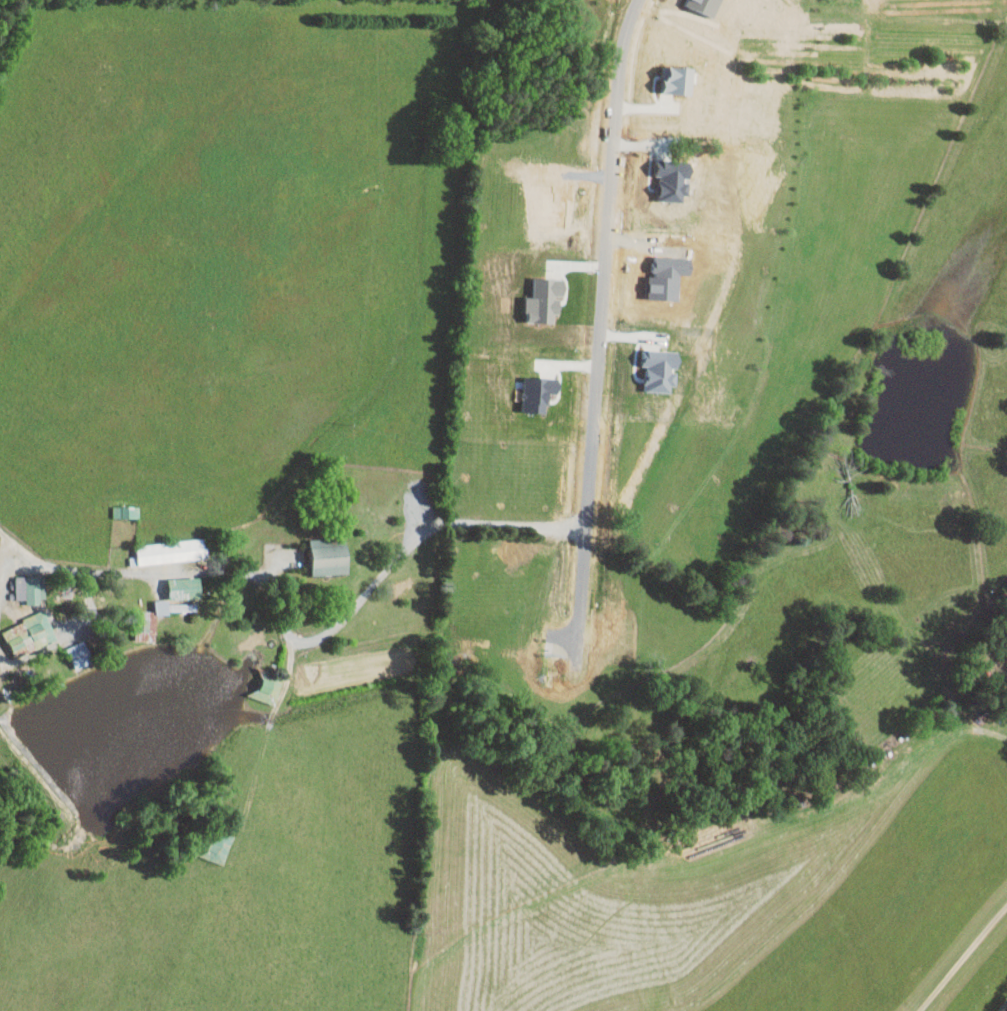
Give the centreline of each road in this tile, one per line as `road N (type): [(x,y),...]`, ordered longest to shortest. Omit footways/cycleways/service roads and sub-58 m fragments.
road 1 (residential): [(636,0),(619,57),(610,143),(548,1010)]

